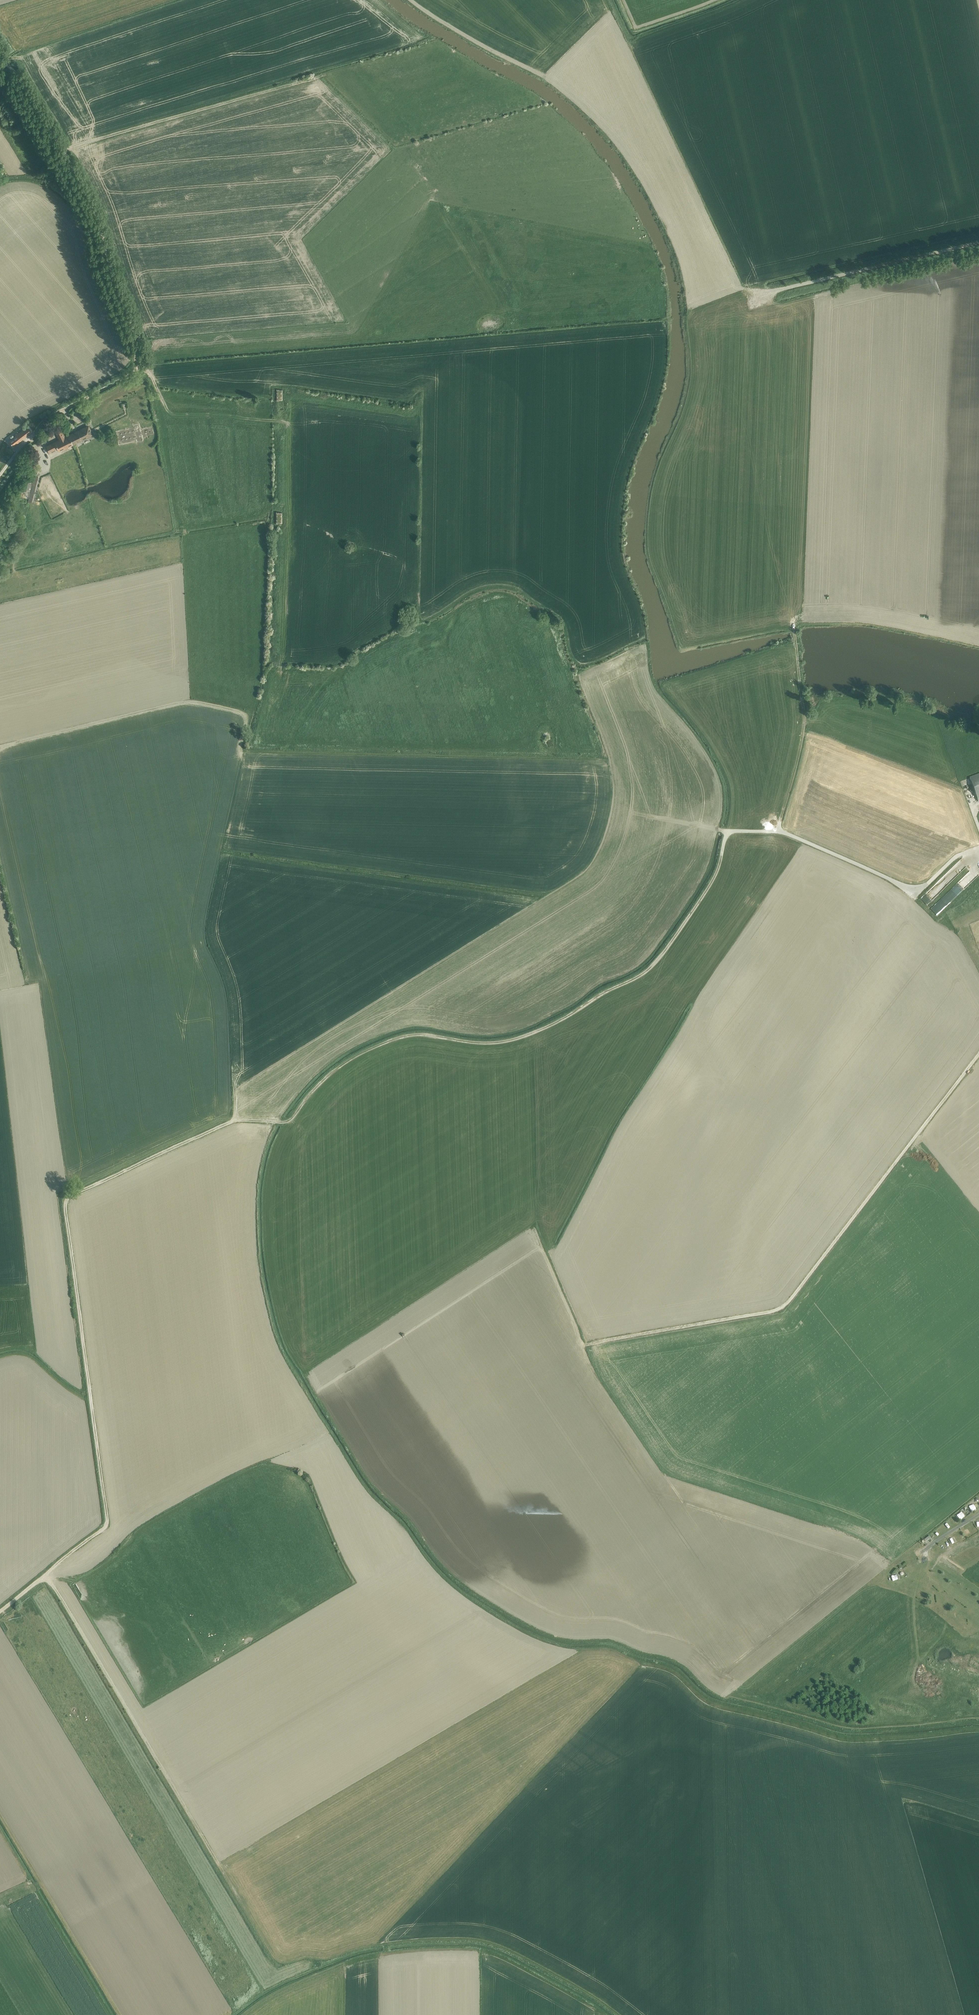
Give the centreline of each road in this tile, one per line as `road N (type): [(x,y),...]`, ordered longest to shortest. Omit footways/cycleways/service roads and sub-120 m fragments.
road 1 (track): [(45,1577),(107,1520),(65,1211),(73,1195),(233,1121),(289,1122),(329,1074),(381,1043),(420,1034),(512,1040),(574,1012),(656,961),(709,885),(730,832),(778,831),(911,887),(978,848)]
road 2 (track): [(823,1525),(664,1473),(585,1347),(784,1307),(978,1053)]
road 3 (track): [(45,1577),(278,1962),(328,1960),(395,1943),(474,1941),(545,1968),(621,2014)]
road 4 (track): [(26,440),(44,418),(133,372),(138,344),(80,178),(5,58)]
road 5 (track): [(978,242),(761,294)]
road 6 (track): [(793,624),(804,729),(778,831)]

